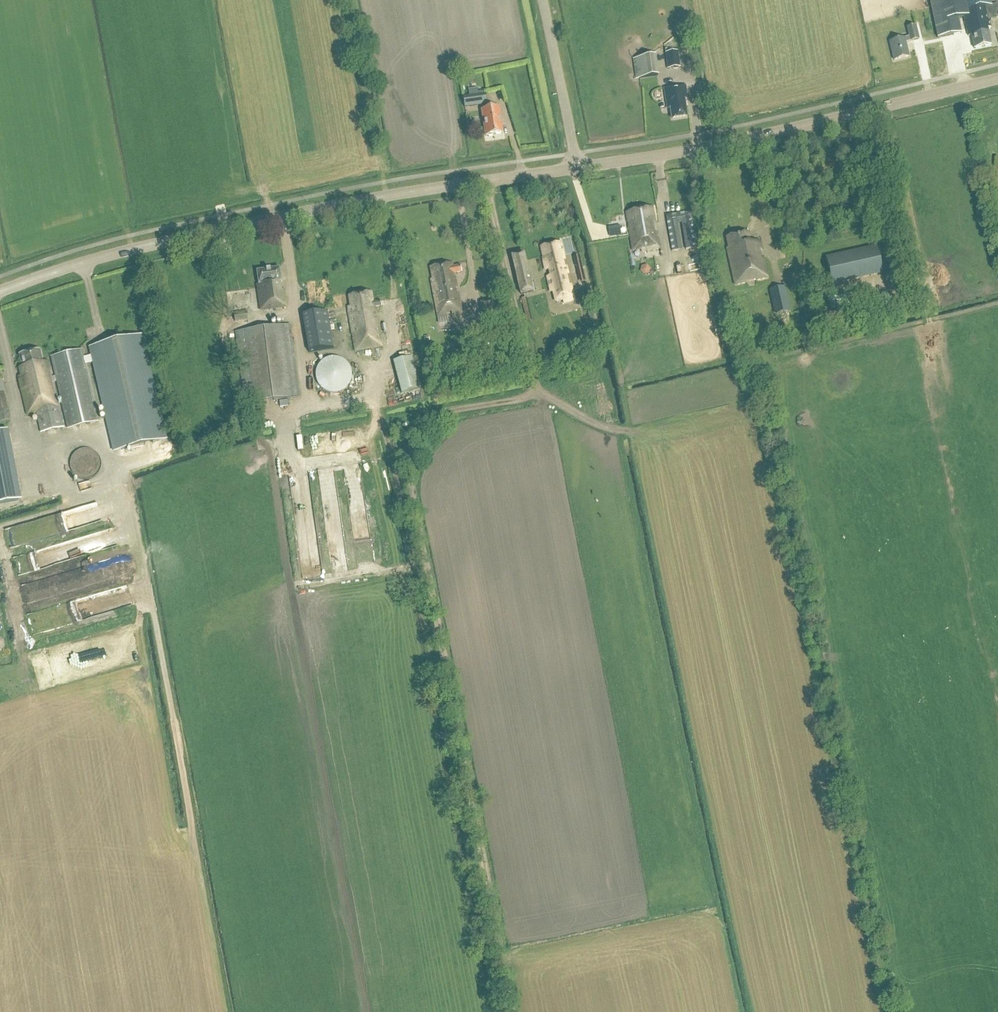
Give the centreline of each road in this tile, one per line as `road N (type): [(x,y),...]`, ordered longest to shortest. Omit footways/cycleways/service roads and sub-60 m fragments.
road 1 (track): [(539,392),(434,419),(414,439),(409,463),(512,1011)]
road 2 (track): [(500,1011),(389,443),(366,398)]
road 3 (tertiary): [(0,293),(94,260),(284,217),(577,169)]
road 4 (tertiary): [(577,169),(731,144),(997,79)]
road 5 (track): [(487,182),(538,391),(588,422),(630,434)]
road 6 (unclassified): [(577,169),(542,0)]

